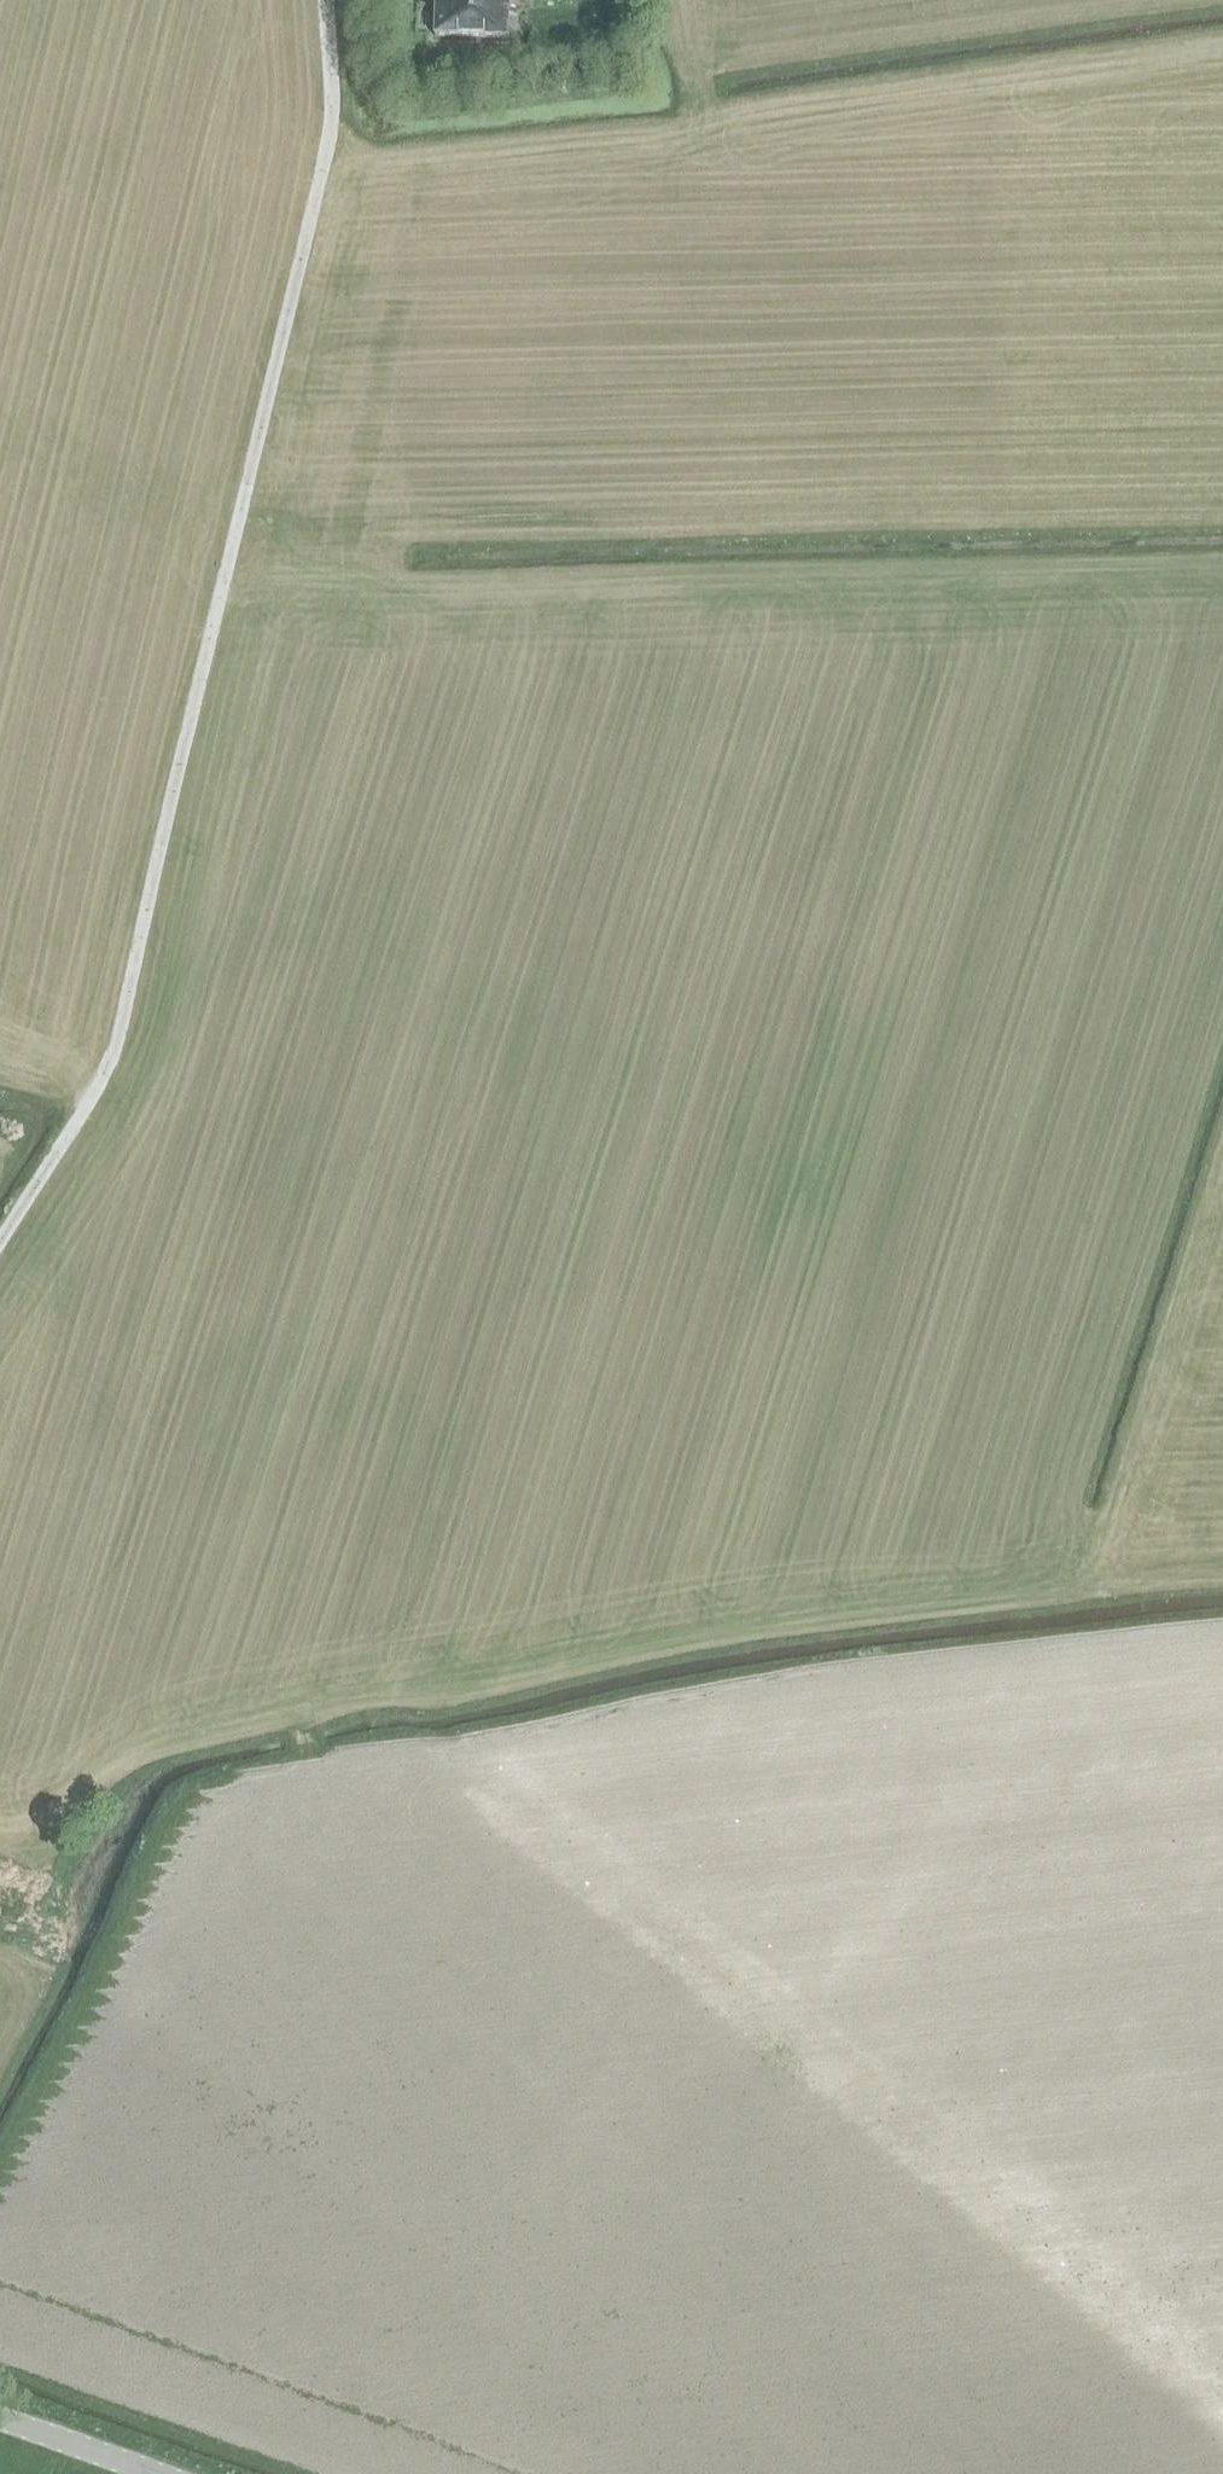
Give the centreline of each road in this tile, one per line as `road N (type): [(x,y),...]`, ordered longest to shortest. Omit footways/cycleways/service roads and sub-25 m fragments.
road 1 (track): [(0,1242),(105,1075),(119,1036),(332,131),(327,0)]
road 2 (tertiary): [(157,2473),(0,2419)]

